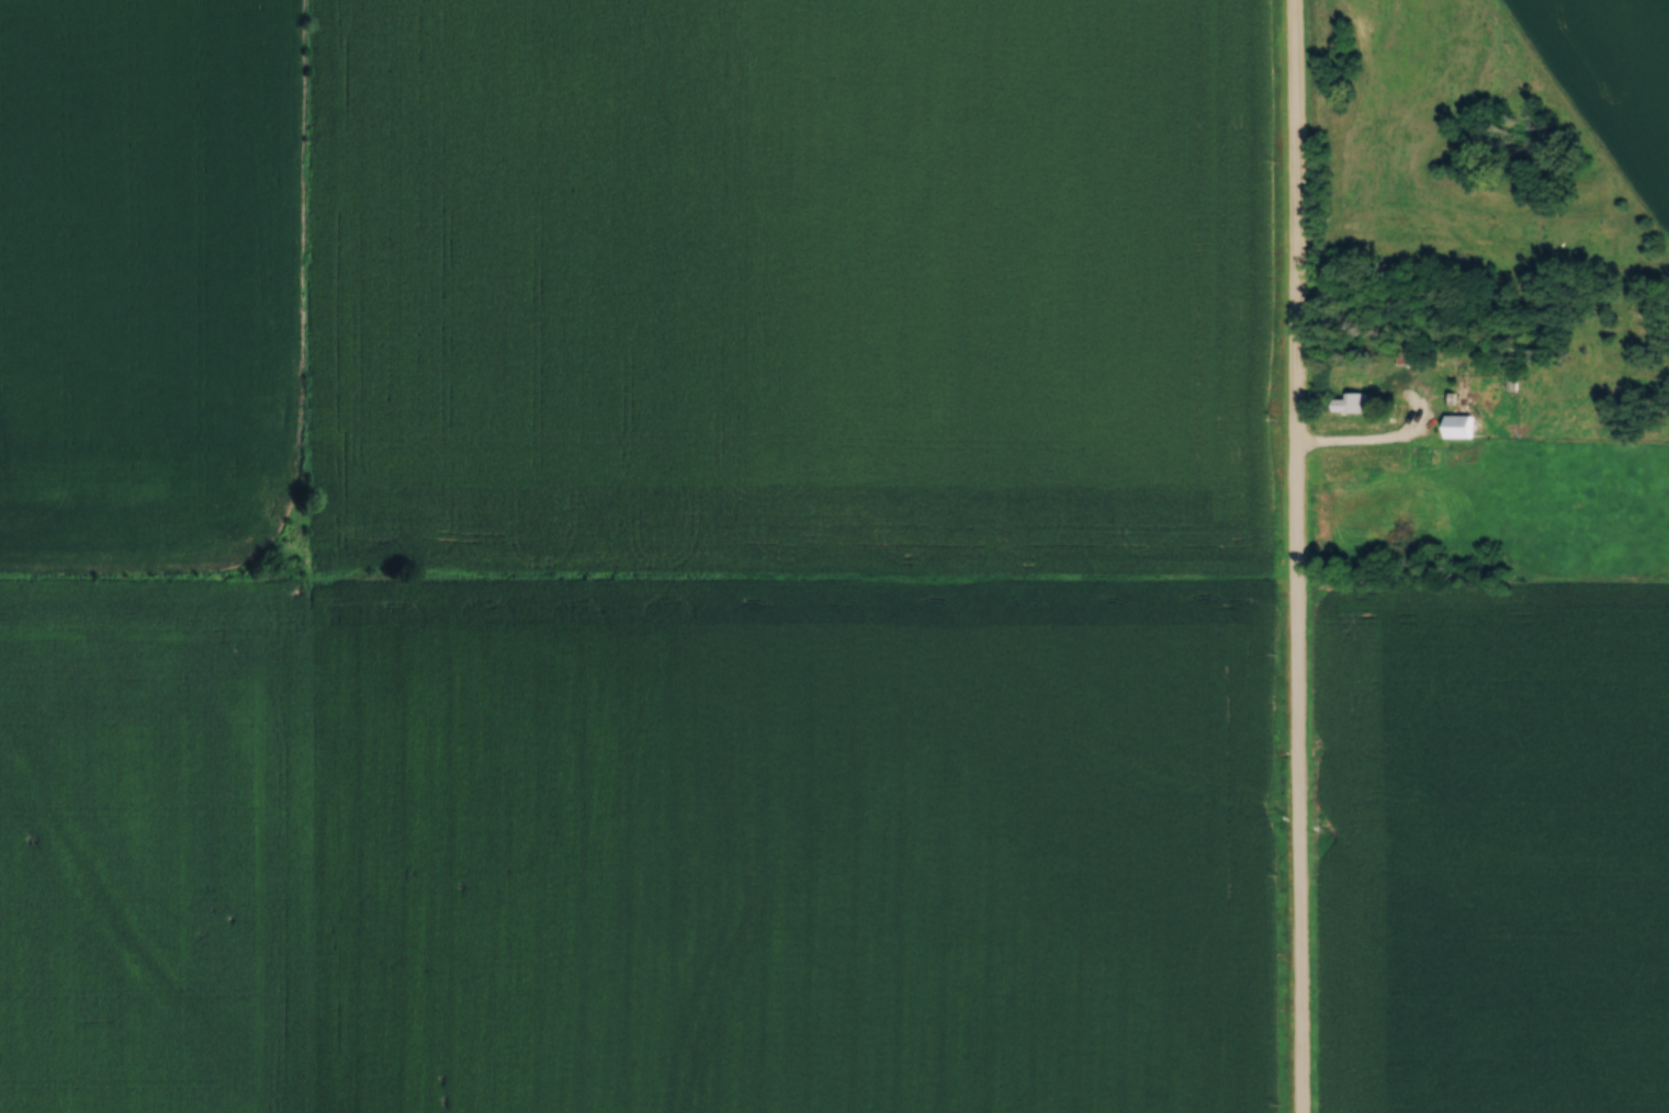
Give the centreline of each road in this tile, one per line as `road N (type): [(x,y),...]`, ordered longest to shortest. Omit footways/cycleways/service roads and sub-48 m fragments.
road 1 (tertiary): [(1297,1112),(1291,0)]

